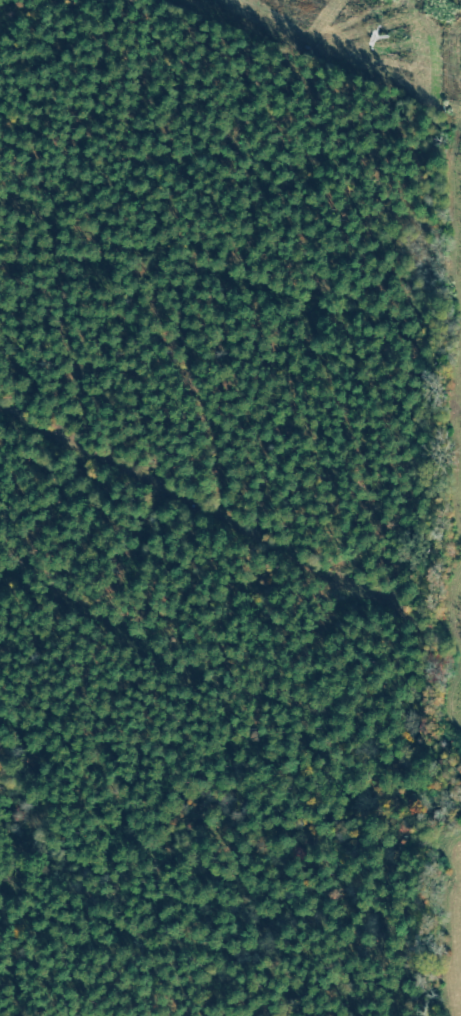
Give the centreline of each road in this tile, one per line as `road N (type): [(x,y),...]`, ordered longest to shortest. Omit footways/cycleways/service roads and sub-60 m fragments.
road 1 (residential): [(452,0),(460,172)]

